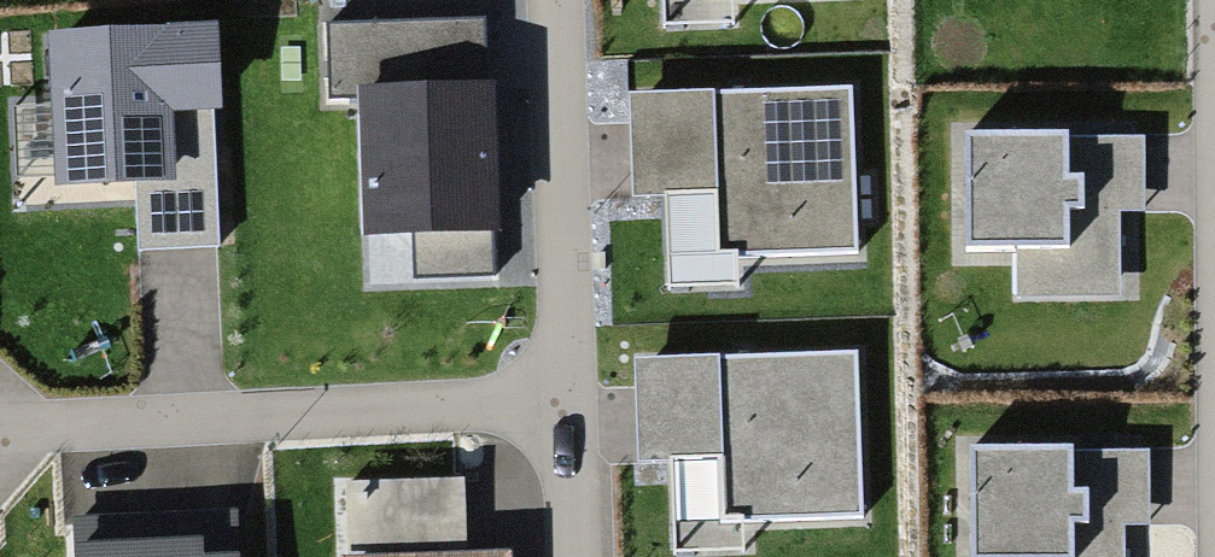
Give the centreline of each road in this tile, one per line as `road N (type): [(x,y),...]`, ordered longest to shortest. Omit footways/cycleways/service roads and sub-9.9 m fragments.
road 1 (residential): [(583,401),(0,432)]
road 2 (residential): [(555,0),(583,401)]
road 3 (residential): [(583,401),(584,556)]

